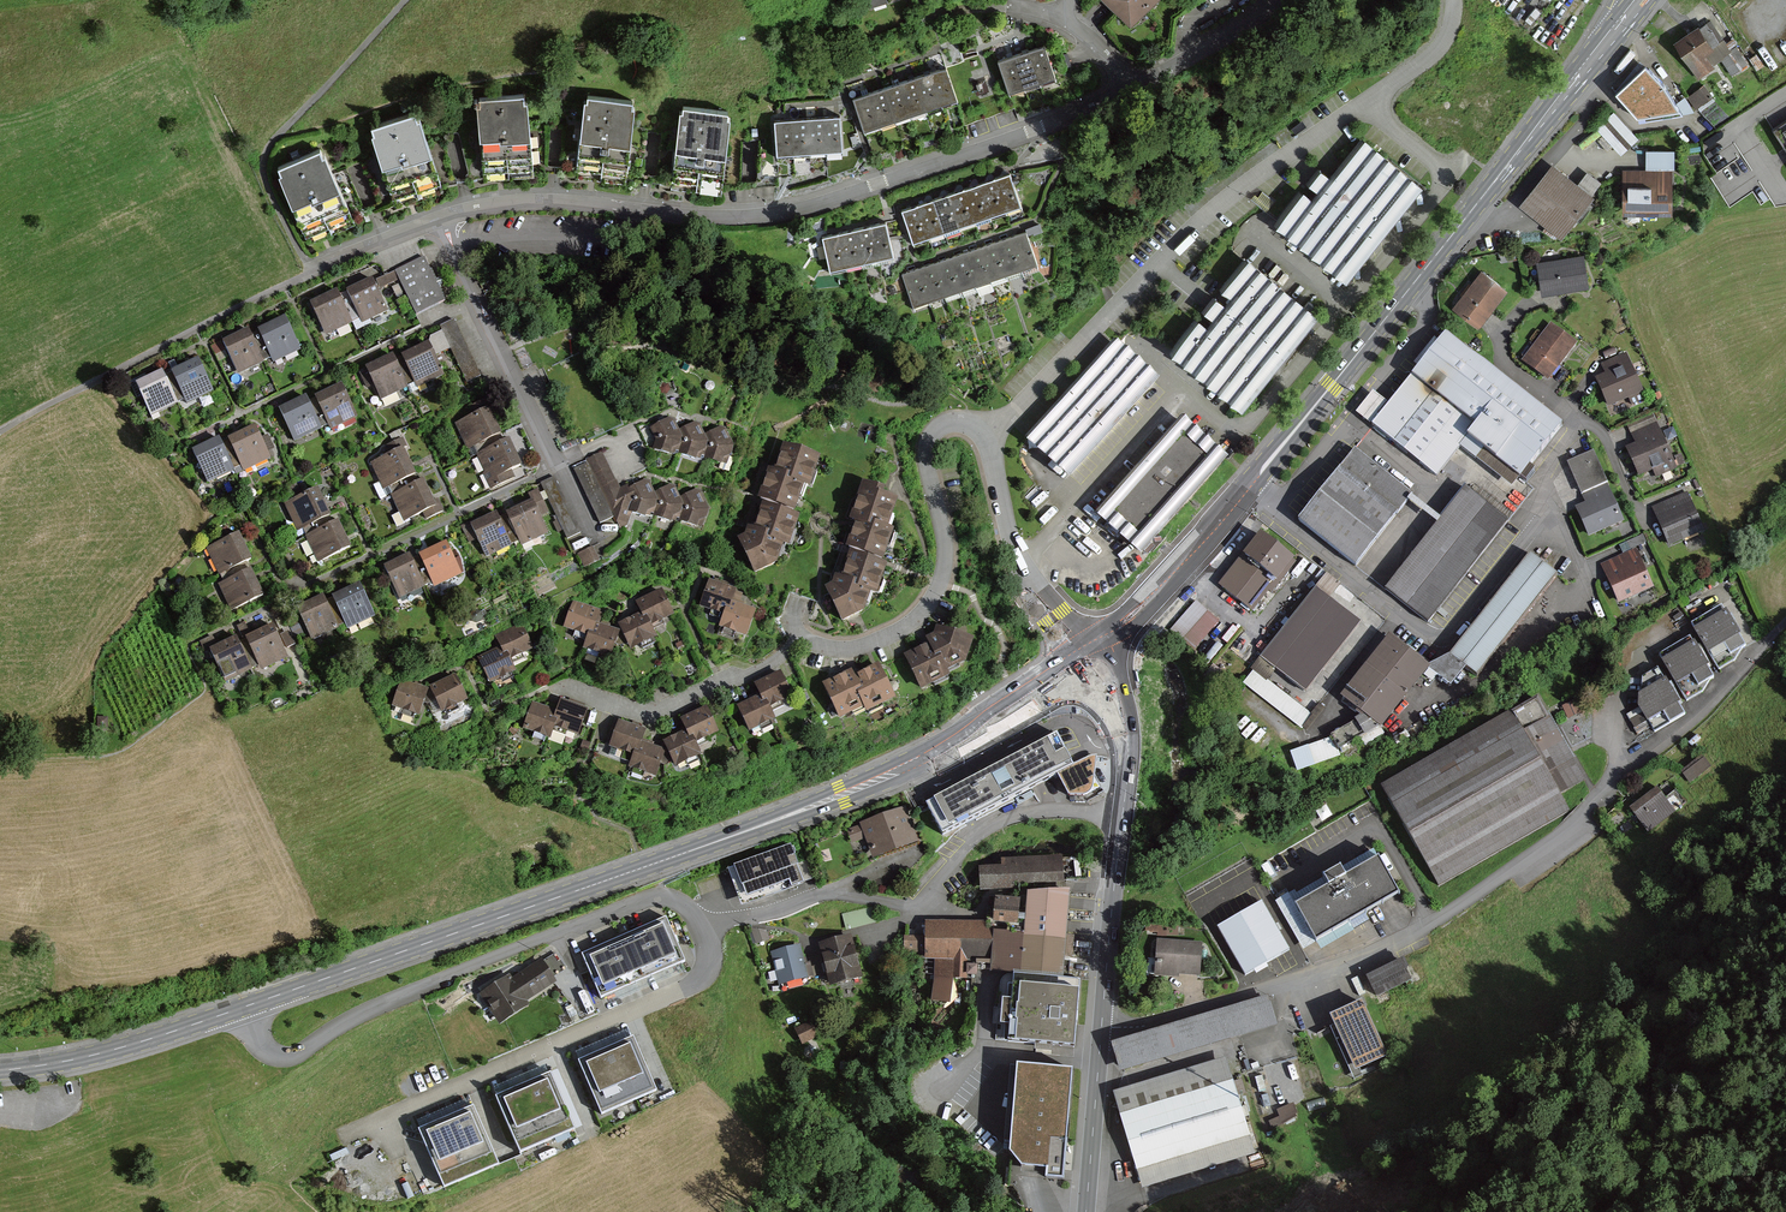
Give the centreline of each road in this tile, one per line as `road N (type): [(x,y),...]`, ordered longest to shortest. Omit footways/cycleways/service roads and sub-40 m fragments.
road 1 (residential): [(1131,89),(1035,131),(767,217),(529,201),(444,216)]
road 2 (secondary): [(1227,511),(1640,0)]
road 3 (residential): [(1450,0),(1447,25),(1432,50),(1230,195),(984,437)]
road 4 (residential): [(1102,1028),(1137,1027),(1362,954),(1433,920),(1537,851),(1617,772)]
road 5 (residential): [(244,1007),(265,1048),(286,1056),(368,1009),(642,898),(673,899),(712,920)]
road 6 (secondary): [(638,869),(922,771),(1082,672)]
road 7 (secondary): [(1071,658),(914,754),(638,869)]
road 8 (residential): [(712,920),(836,892),(913,906),(936,888),(962,846),(1013,816),(1051,809),(1122,816)]
road 9 (residential): [(712,920),(708,967),(694,984),(361,1139)]
road 10 (secondary): [(244,1007),(638,869)]
road 11 (residential): [(984,437),(968,423),(951,422),(934,430),(924,447),(944,540),(941,583),(923,611),(859,648),(834,652),(798,640)]
road 12 (track): [(0,432),(311,270)]
road 13 (residential): [(1589,583),(1548,481),(1575,423),(1506,364),(1500,347),(1524,303)]
road 14 (residential): [(478,299),(193,438)]
road 15 (residential): [(561,464),(308,584)]
road 16 (track): [(0,760),(104,758),(126,749),(209,691),(189,647)]
road 17 (residential): [(798,640),(764,667),(671,709),(607,706),(562,688)]
road 18 (secondary): [(0,1071),(94,1055),(244,1007)]
road 19 (tertiary): [(1122,816),(1102,1028)]
road 20 (residential): [(1617,772),(1692,718),(1768,644)]
road 21 (secondary): [(1101,656),(1213,541),(1227,511)]
road 22 (secondary): [(1227,511),(1089,642)]
road 23 (residential): [(478,299),(561,464)]
road 24 (tertiary): [(1102,1028),(1085,1211)]
road 25 (residential): [(1286,0),(1131,89)]
road 26 (residential): [(1027,578),(984,437)]
road 27 (residential): [(444,216),(311,270)]

